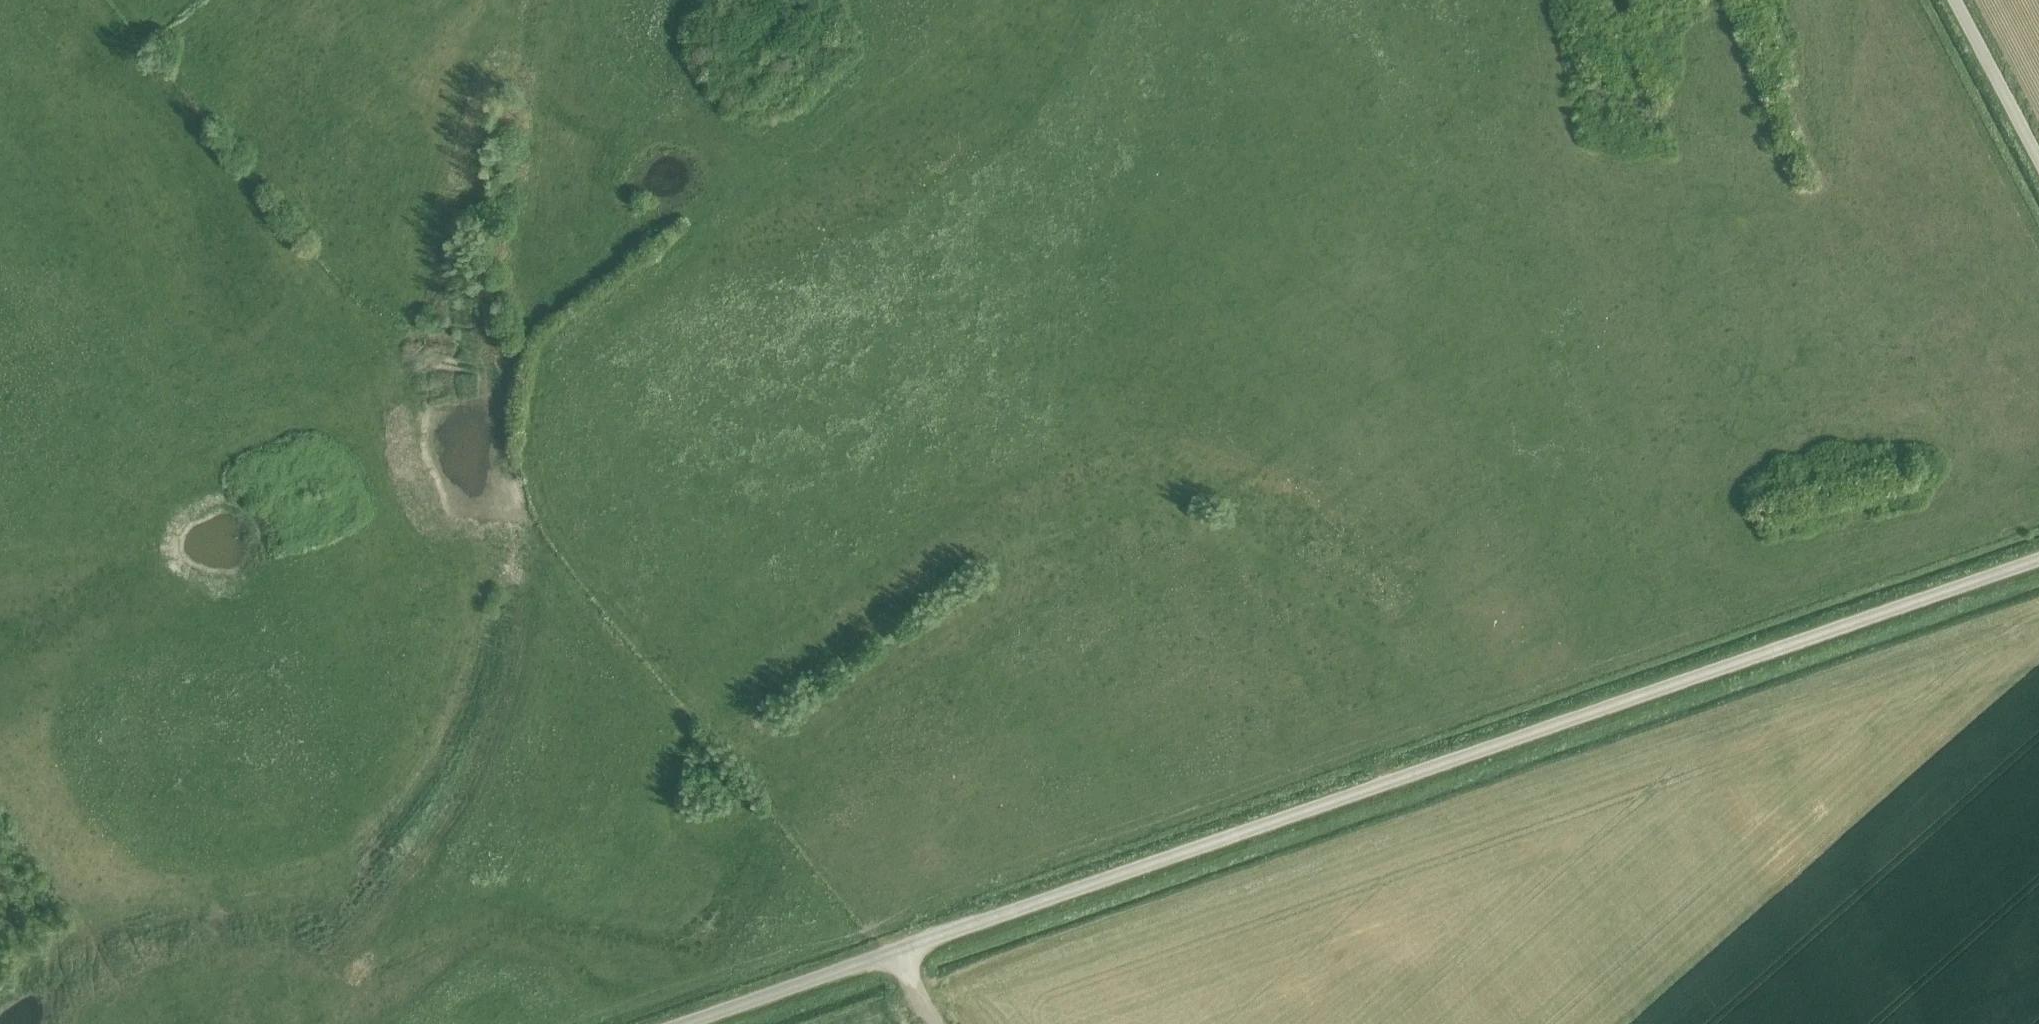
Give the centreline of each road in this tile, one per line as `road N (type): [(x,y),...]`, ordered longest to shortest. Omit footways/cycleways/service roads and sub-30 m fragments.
road 1 (unclassified): [(684,1023),(2038,555)]
road 2 (unclassified): [(2038,163),(1954,0)]

